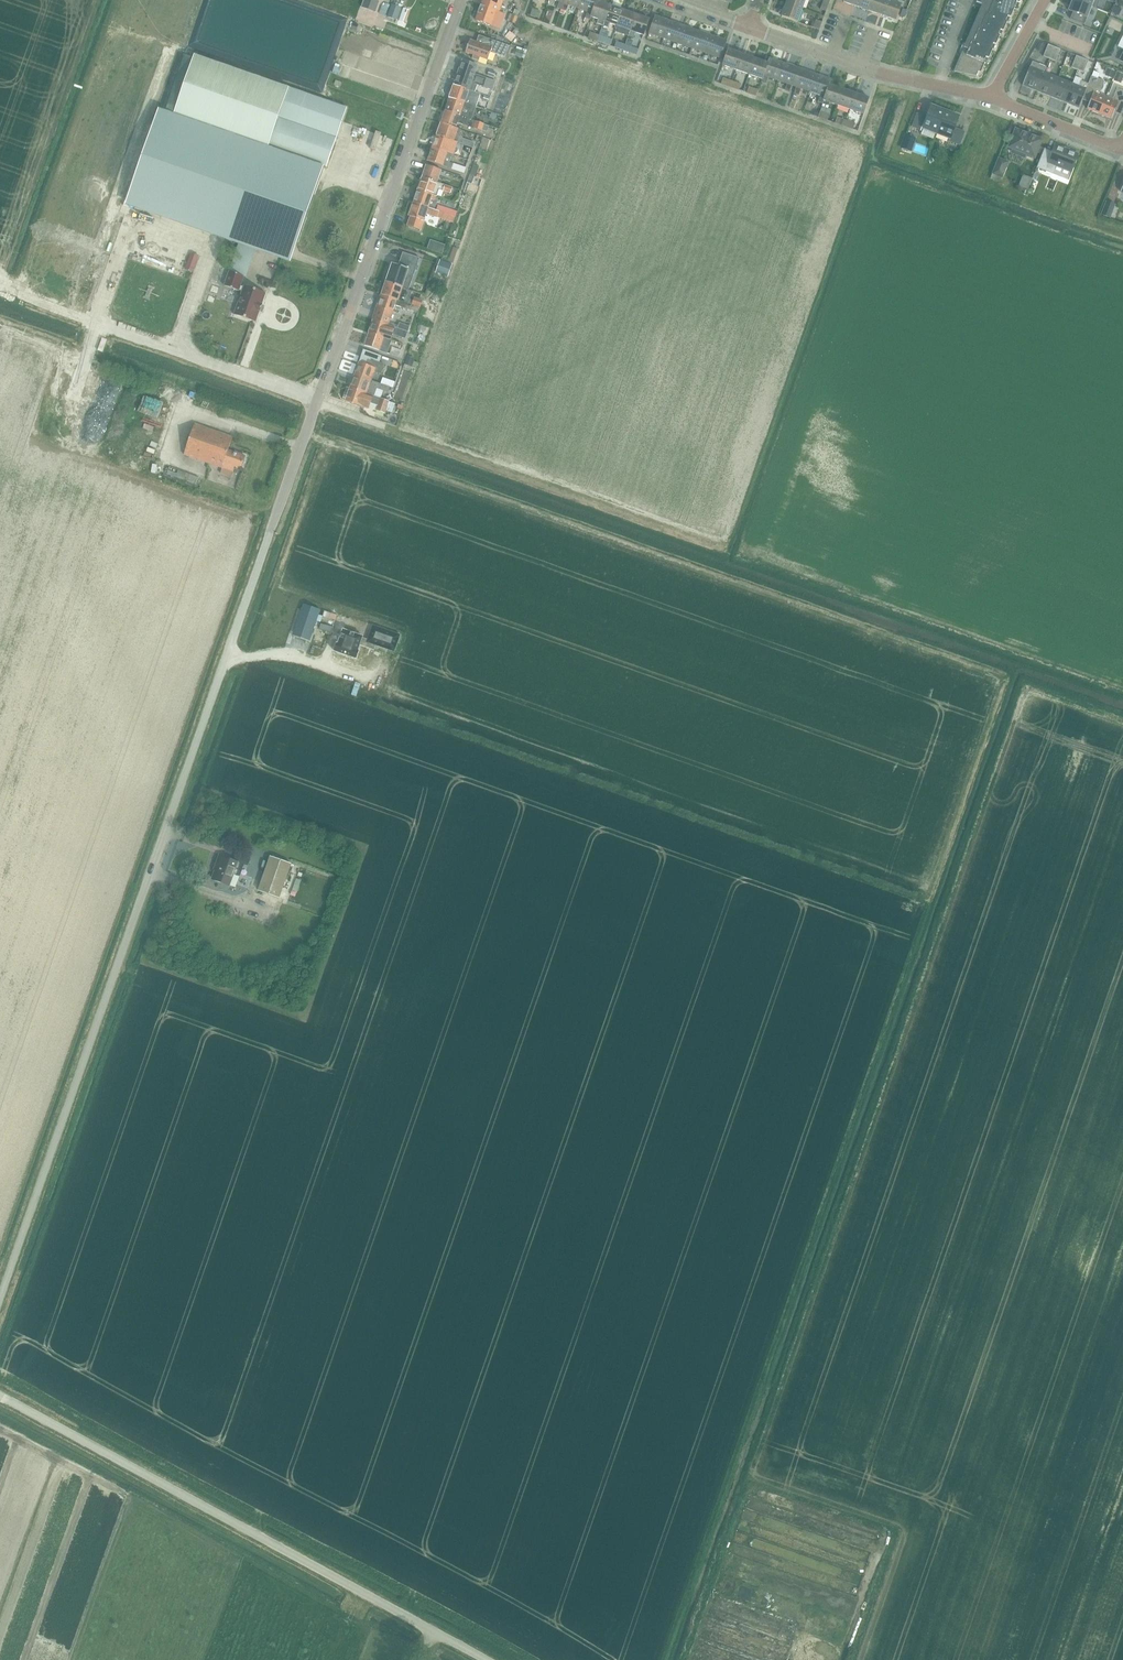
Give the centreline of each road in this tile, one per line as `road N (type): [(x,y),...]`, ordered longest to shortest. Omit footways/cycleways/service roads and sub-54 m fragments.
road 1 (tertiary): [(0,1300),(460,0)]
road 2 (track): [(253,1533),(265,1515),(5,1374),(1,1362),(141,968),(306,1026)]
road 3 (tertiary): [(482,1659),(0,1397)]
road 4 (track): [(371,845),(207,785),(250,656)]
road 5 (residential): [(750,27),(878,72),(991,97)]
road 6 (track): [(306,1026),(371,845)]
road 7 (residential): [(991,97),(1121,150)]
road 8 (track): [(96,321),(80,351),(0,324)]

